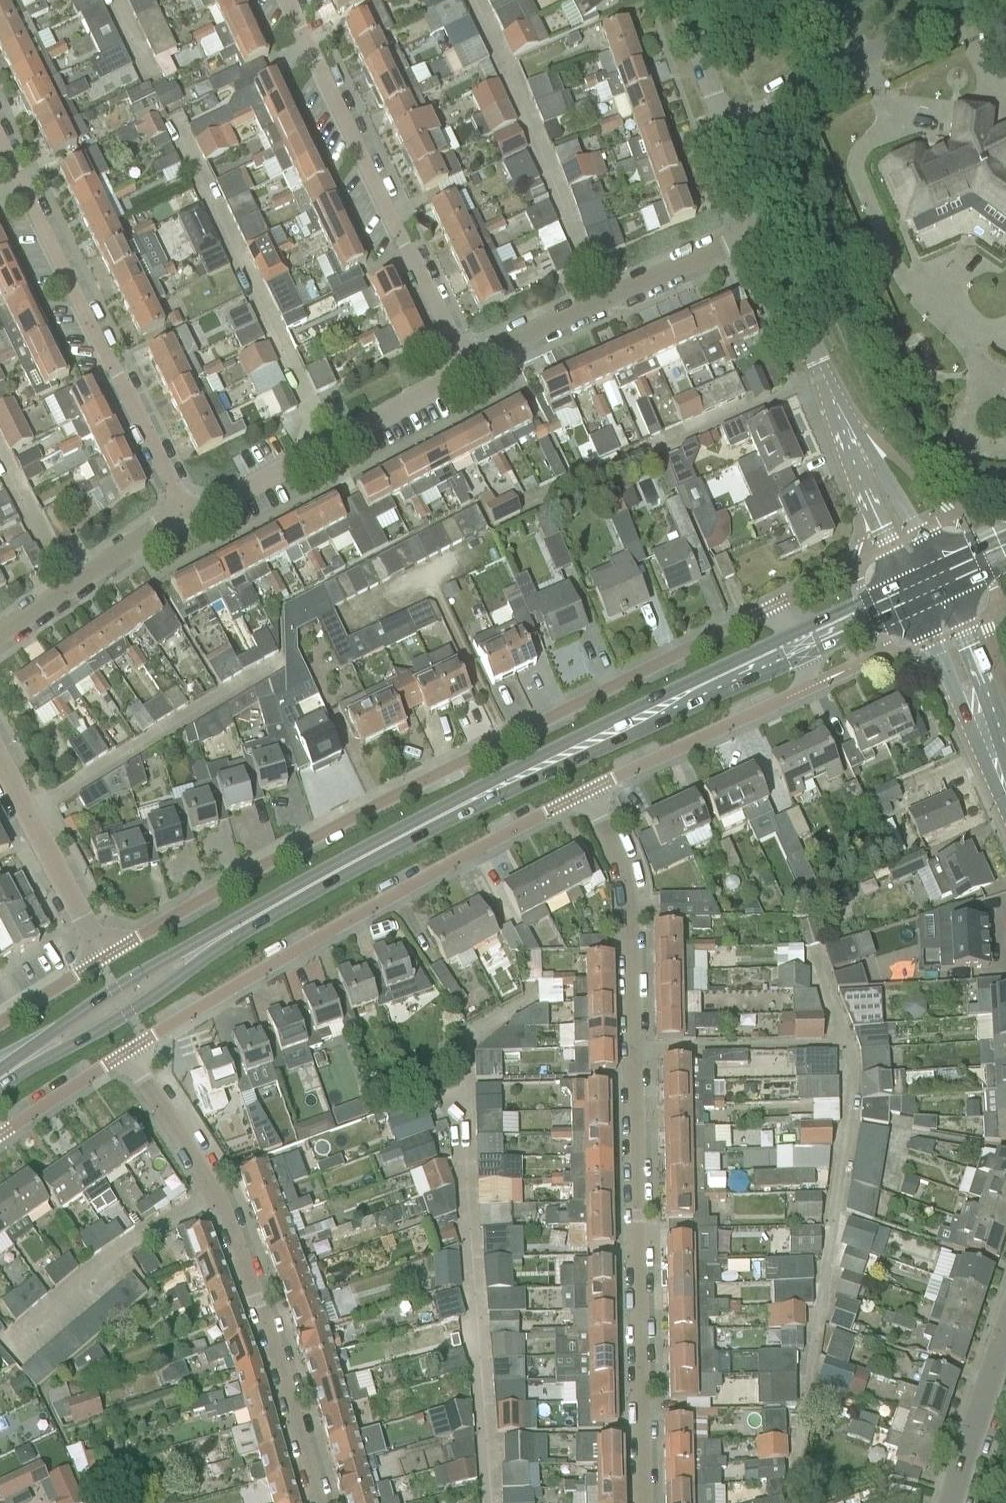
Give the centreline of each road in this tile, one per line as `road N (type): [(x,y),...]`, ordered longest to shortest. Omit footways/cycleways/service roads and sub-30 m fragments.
road 1 (residential): [(830,635),(756,615),(315,835),(106,957)]
road 2 (residential): [(642,1502),(629,907),(595,796)]
road 3 (secondary): [(199,952),(373,854),(830,635)]
road 4 (residential): [(143,1043),(523,827),(595,796)]
road 5 (residential): [(316,1502),(276,1362),(209,1184),(128,1053)]
road 6 (unclassified): [(181,514),(0,143)]
road 7 (residential): [(295,0),(466,361)]
road 8 (residential): [(181,514),(328,447),(432,392),(466,361)]
road 9 (residential): [(466,361),(756,232)]
road 10 (residential): [(595,796),(806,692),(830,635)]
road 11 (residential): [(725,124),(966,0)]
road 12 (residential): [(106,957),(0,762)]
road 13 (residential): [(0,634),(181,514)]
road 14 (secondary): [(26,1061),(127,1016),(174,983),(199,952)]
road 15 (secondary): [(199,952),(112,994),(26,1061)]
road 16 (residential): [(947,1502),(1005,1321)]
road 17 (tertiary): [(984,737),(981,687),(936,583)]
road 18 (tertiary): [(910,594),(951,695),(984,737)]
road 19 (residential): [(0,1137),(128,1053)]
road 20 (unclassified): [(936,583),(883,482),(854,458)]
road 21 (residential): [(814,368),(756,232)]
road 22 (unclassified): [(854,458),(910,594)]
road 23 (residential): [(725,124),(681,0)]
road 24 (residential): [(106,957),(0,1022)]

